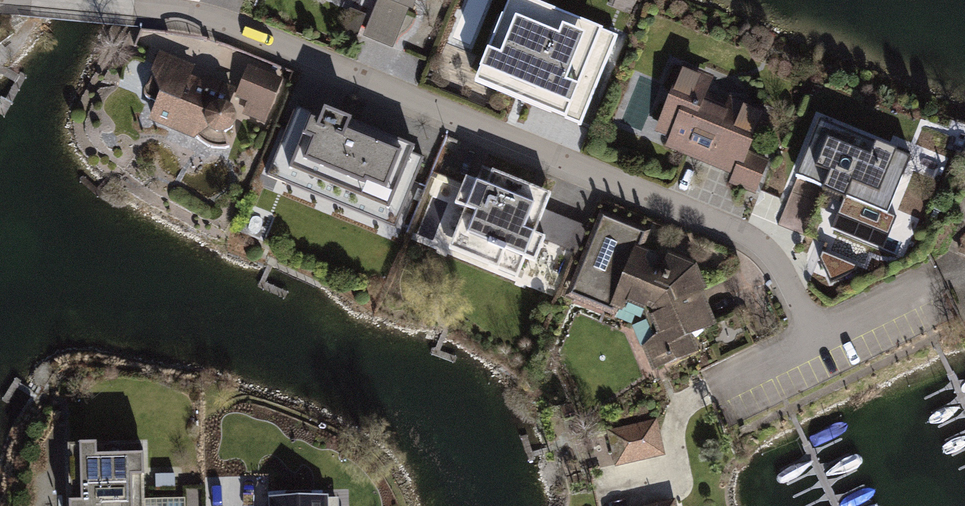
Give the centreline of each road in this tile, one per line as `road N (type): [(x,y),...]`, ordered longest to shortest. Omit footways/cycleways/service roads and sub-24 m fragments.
road 1 (residential): [(42,0),(202,17),(702,215),(753,239),(781,266),(817,338)]

